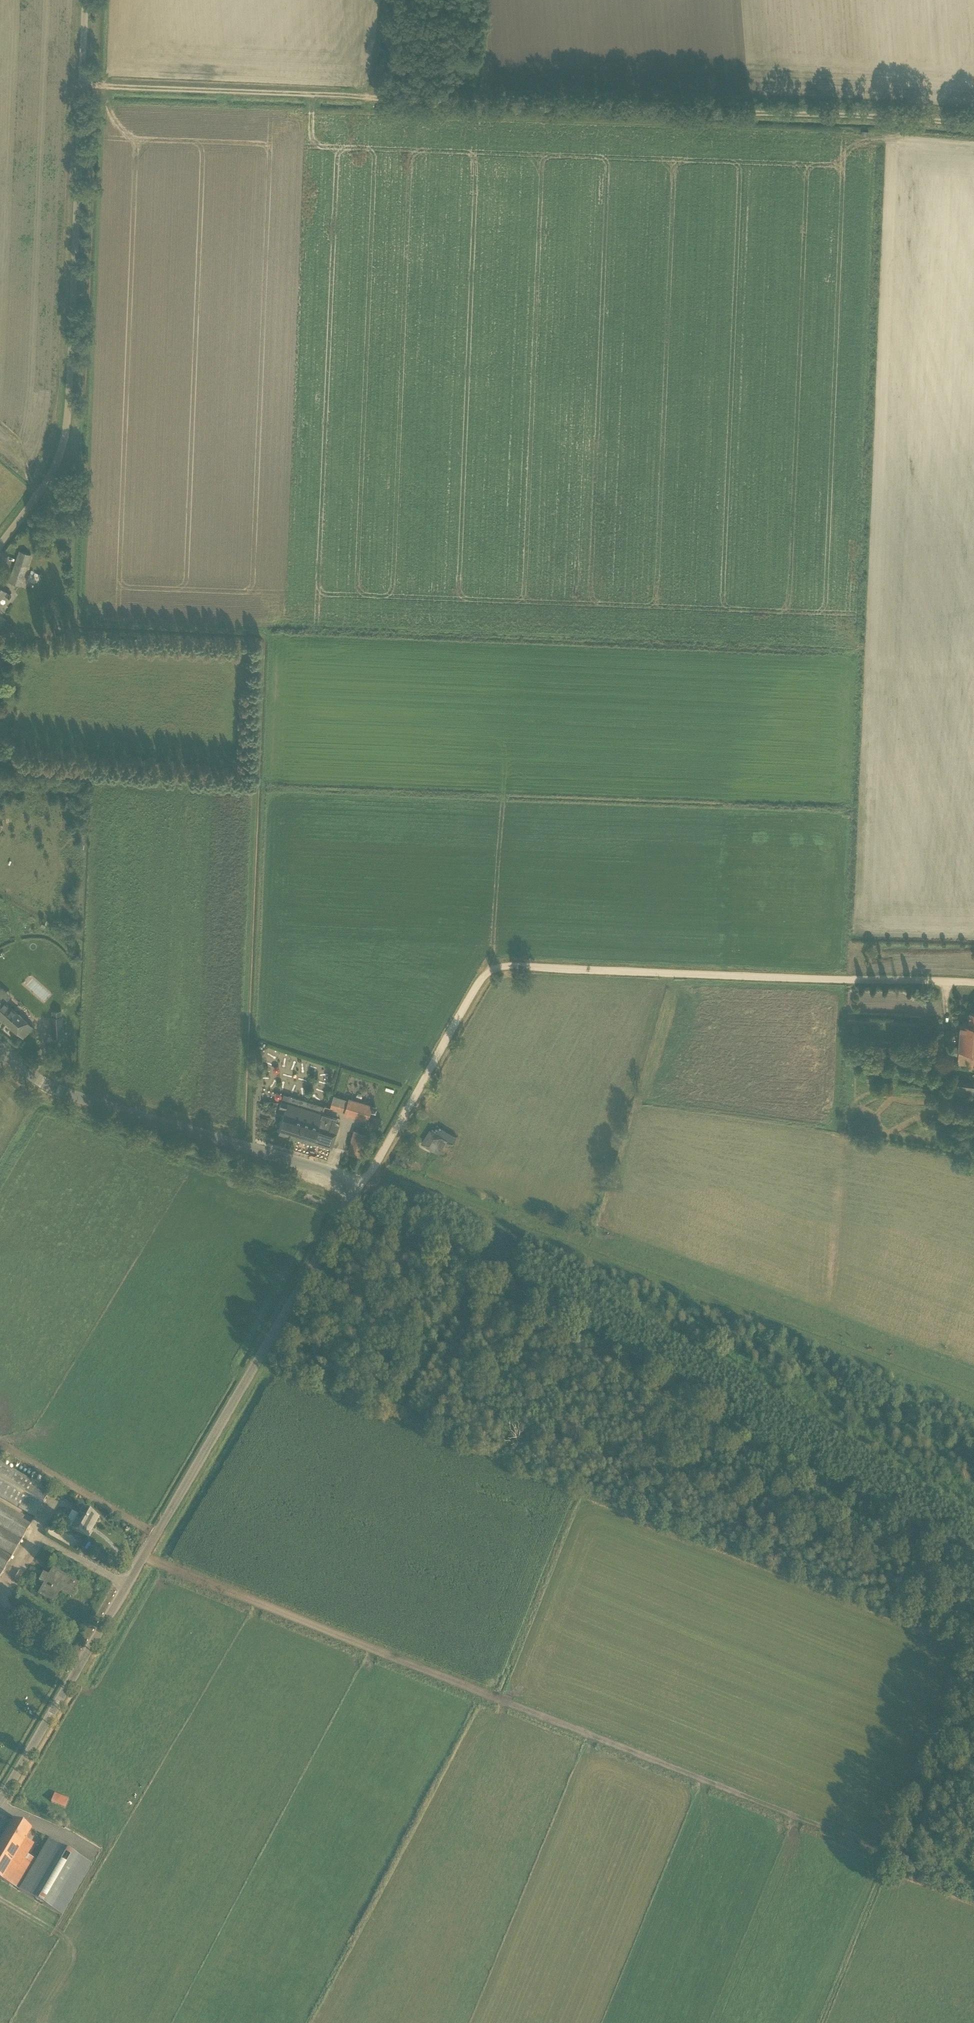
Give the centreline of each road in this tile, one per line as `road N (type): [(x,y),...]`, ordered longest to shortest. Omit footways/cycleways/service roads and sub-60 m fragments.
road 1 (unclassified): [(0,1803),(358,1187),(47,1084),(0,1047)]
road 2 (track): [(88,92),(973,125)]
road 3 (track): [(144,1557),(884,1852)]
road 4 (track): [(973,983),(491,969),(358,1187)]
road 5 (track): [(350,1203),(973,1586)]
road 6 (unclassified): [(0,553),(61,465),(74,406),(91,0)]
road 7 (track): [(468,1274),(395,1414)]

